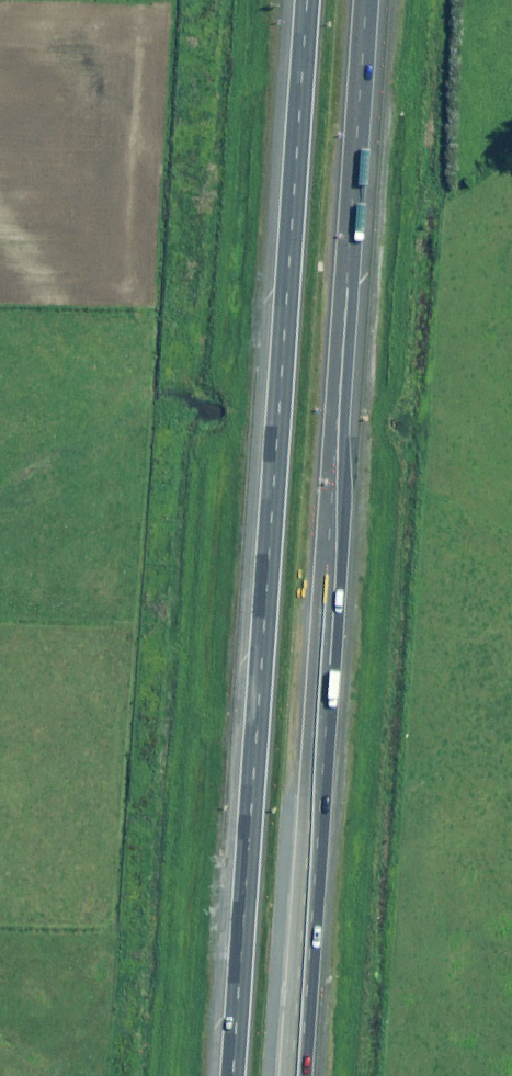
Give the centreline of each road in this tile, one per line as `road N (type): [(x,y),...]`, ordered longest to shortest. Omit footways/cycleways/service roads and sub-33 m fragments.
road 1 (motorway): [(244,1075),(321,0)]
road 2 (motorway): [(377,0),(303,1075)]

